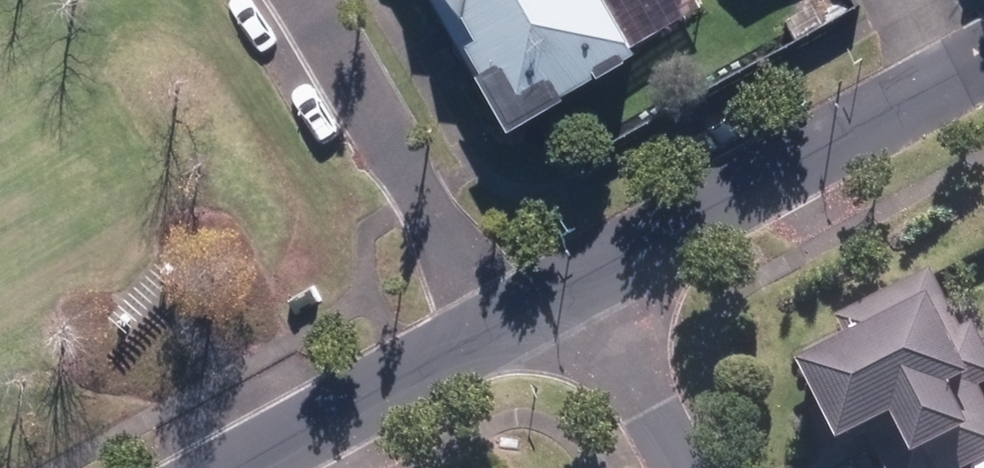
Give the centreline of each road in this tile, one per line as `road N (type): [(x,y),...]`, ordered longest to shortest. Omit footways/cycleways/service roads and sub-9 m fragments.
road 1 (residential): [(983,60),(582,289)]
road 2 (residential): [(507,327),(304,0)]
road 3 (residential): [(507,327),(244,467)]
road 4 (residential): [(682,467),(582,289)]

